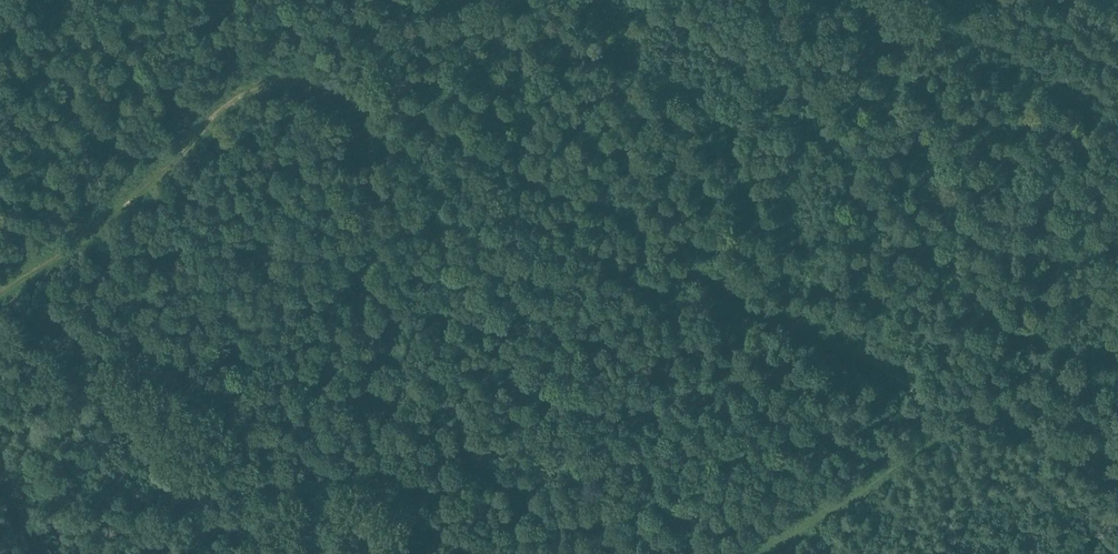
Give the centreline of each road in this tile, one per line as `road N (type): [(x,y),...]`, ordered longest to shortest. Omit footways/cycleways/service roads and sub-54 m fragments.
road 1 (track): [(0,292),(80,241),(228,107),(256,88),(299,83),(388,105),(616,217),(698,277),(892,373),(942,431)]
road 2 (track): [(387,0),(354,414),(338,483)]
road 3 (track): [(754,553),(966,418),(1013,417),(1117,471)]
road 4 (track): [(355,387),(435,430),(596,553)]

